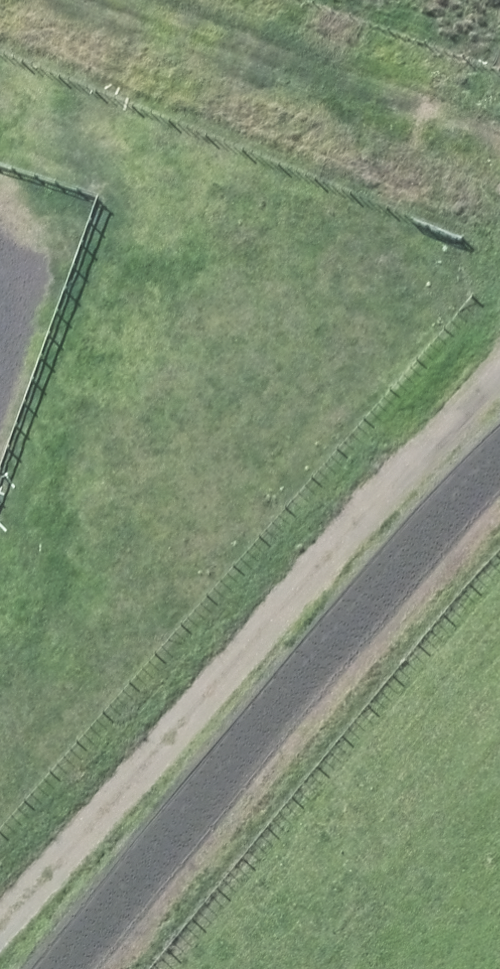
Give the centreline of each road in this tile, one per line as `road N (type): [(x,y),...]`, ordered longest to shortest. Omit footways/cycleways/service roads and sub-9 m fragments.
road 1 (track): [(499,386),(0,922)]
road 2 (track): [(96,968),(334,647),(499,481)]
road 3 (track): [(88,0),(499,164)]

